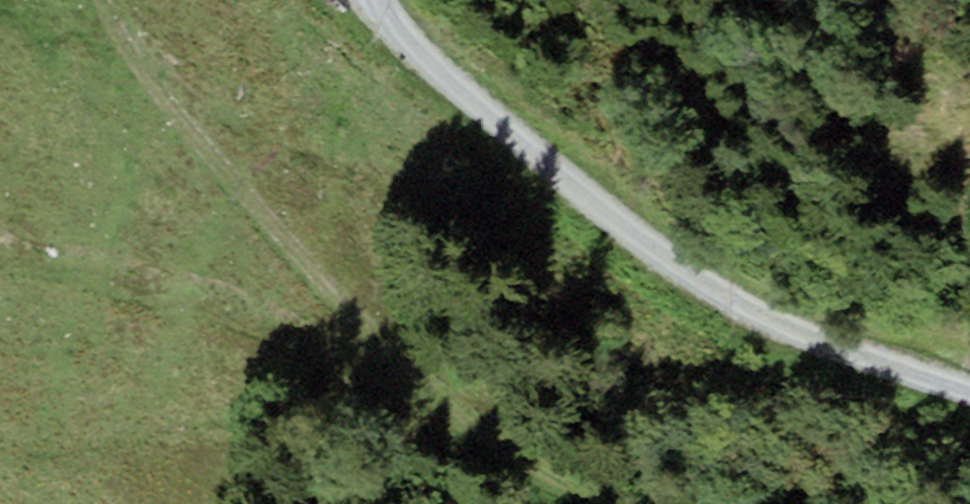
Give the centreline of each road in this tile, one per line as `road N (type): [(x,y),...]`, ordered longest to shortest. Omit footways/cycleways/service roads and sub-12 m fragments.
road 1 (track): [(635,503),(409,361),(164,80),(121,0)]
road 2 (track): [(390,0),(406,32),(674,262),(857,349),(969,384)]

